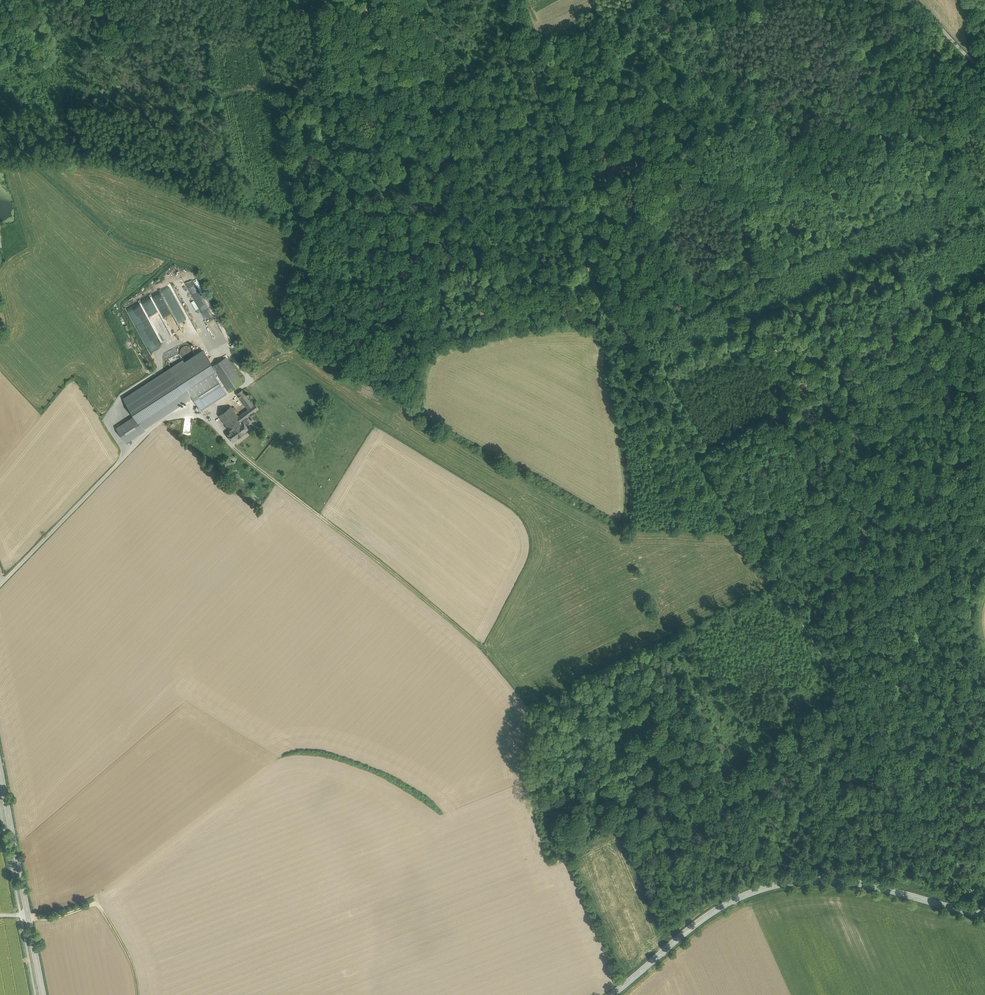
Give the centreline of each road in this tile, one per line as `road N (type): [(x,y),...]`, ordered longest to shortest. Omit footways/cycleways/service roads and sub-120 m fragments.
road 1 (secondary): [(612,994),(704,919),(785,884),(852,882),(984,915)]
road 2 (track): [(127,452),(108,420),(120,398),(192,339),(227,353),(248,381),(204,417)]
road 3 (secondary): [(42,994),(0,770)]

